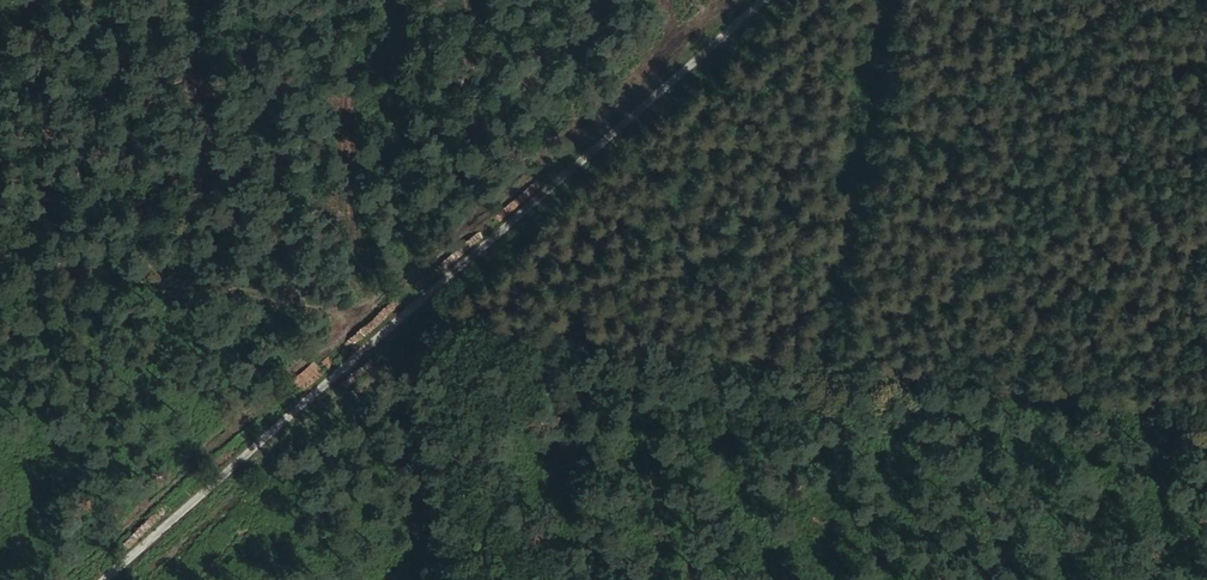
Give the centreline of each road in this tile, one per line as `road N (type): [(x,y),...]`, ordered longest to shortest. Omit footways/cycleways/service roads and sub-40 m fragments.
road 1 (track): [(760,0),(101,579)]
road 2 (track): [(1206,420),(399,317)]

